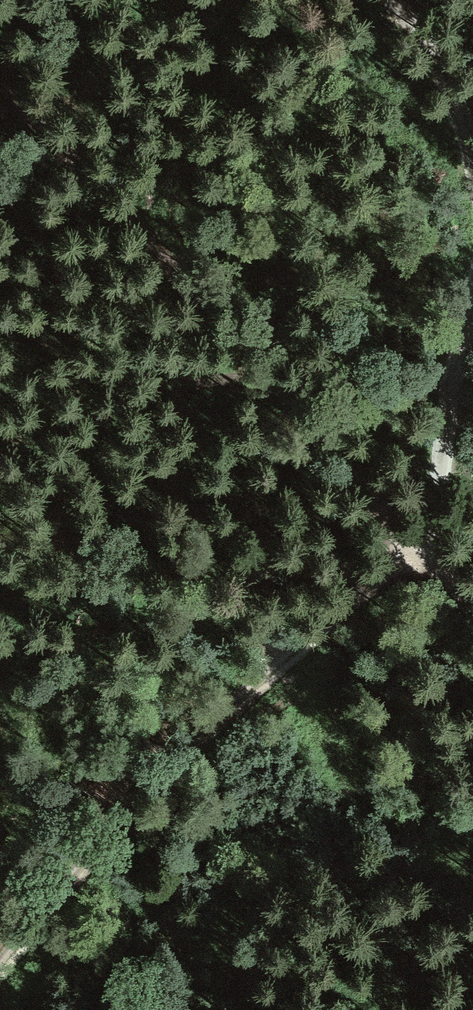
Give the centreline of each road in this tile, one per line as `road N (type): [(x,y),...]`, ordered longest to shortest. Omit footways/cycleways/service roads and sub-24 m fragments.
road 1 (track): [(0,76),(472,612)]
road 2 (track): [(410,546),(186,752),(0,972)]
road 3 (track): [(472,304),(446,387),(430,567)]
road 4 (track): [(350,0),(472,163)]

